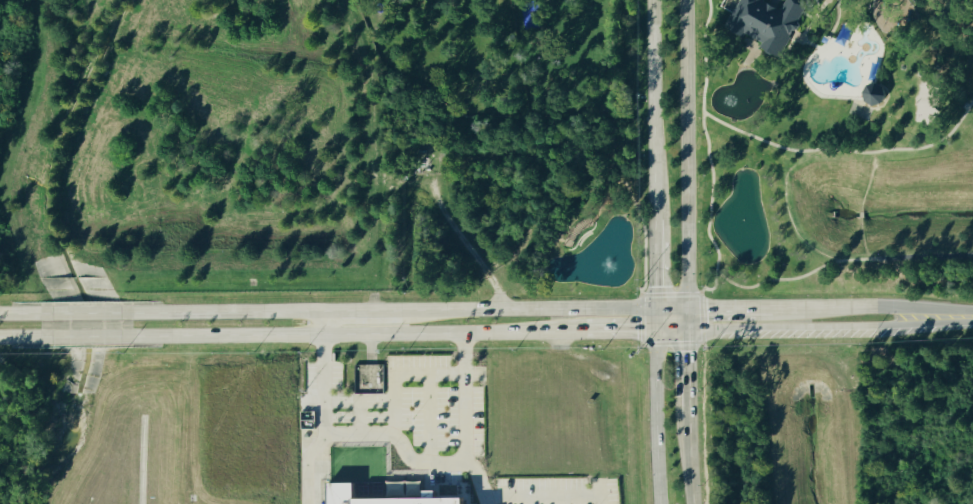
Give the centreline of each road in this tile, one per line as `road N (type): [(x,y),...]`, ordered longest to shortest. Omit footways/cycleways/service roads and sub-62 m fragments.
road 1 (tertiary): [(119,337),(972,320)]
road 2 (secondary): [(686,310),(685,0)]
road 3 (tertiary): [(653,310),(402,314)]
road 4 (secondary): [(651,0),(653,221)]
road 5 (tertiary): [(322,314),(118,314)]
road 6 (secondary): [(653,310),(659,503)]
road 7 (tertiary): [(972,317),(838,308)]

